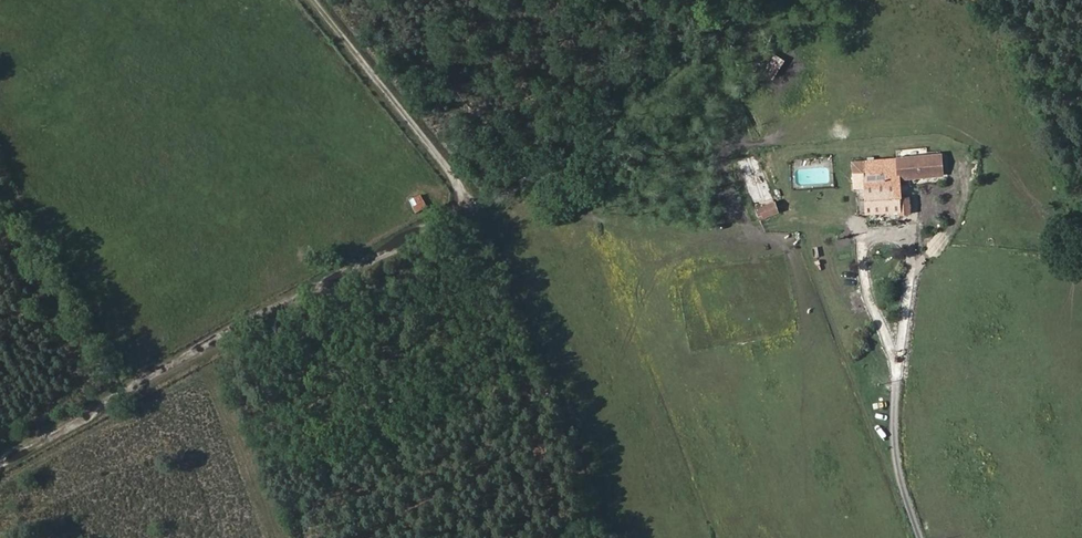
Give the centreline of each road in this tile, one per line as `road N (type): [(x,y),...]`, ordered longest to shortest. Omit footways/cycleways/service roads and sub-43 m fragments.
road 1 (track): [(474,198),(0,454)]
road 2 (track): [(474,198),(565,153),(646,74),(754,0)]
road 3 (track): [(310,0),(474,198)]

